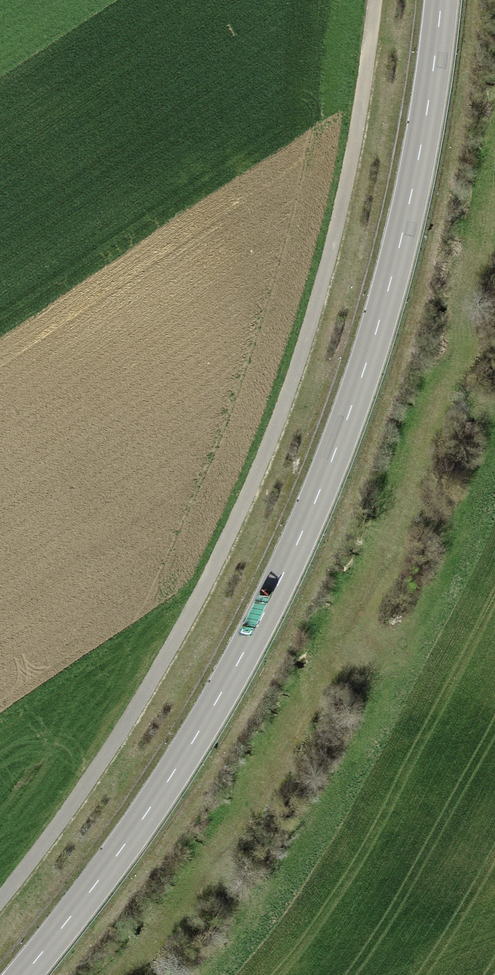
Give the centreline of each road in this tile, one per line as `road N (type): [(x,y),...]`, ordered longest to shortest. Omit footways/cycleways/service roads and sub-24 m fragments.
road 1 (secondary): [(26,974),(168,782),(230,679),(331,470),(404,240),(441,0)]
road 2 (track): [(0,902),(104,764),(231,539),(330,284),(378,0)]

